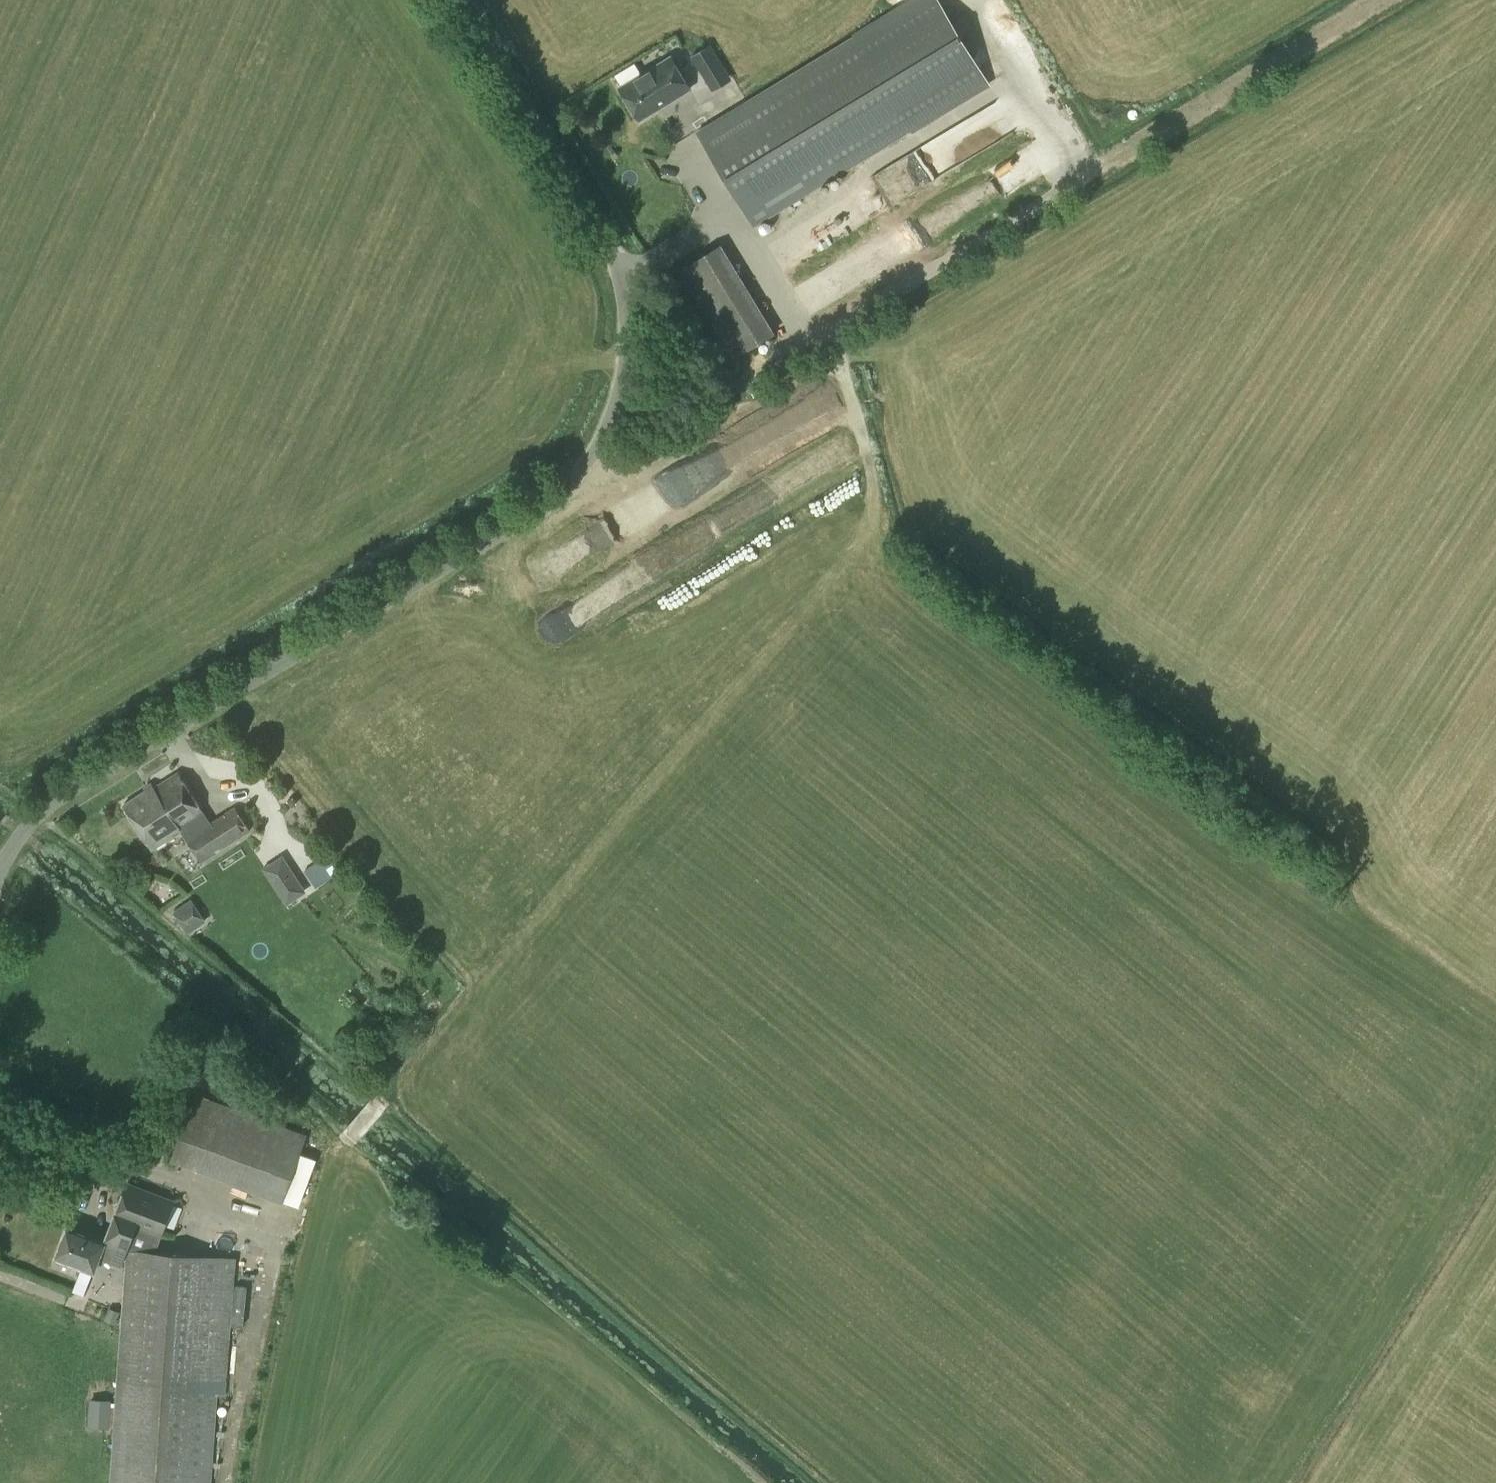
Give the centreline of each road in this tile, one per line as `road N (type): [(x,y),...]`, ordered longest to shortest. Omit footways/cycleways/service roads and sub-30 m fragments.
road 1 (unclassified): [(0,869),(23,829),(65,791),(549,500),(599,440),(627,343),(615,259),(459,0)]
road 2 (track): [(0,1119),(158,1170),(190,1081),(354,1142),(468,999)]

